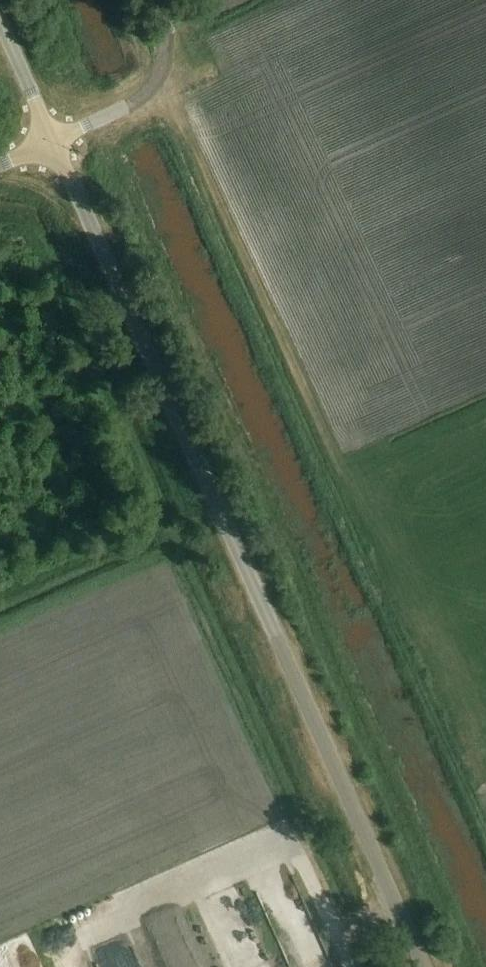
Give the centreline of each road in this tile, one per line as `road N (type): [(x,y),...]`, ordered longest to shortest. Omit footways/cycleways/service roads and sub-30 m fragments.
road 1 (tertiary): [(423,966),(51,142)]
road 2 (track): [(162,22),(162,65),(153,86),(51,142)]
road 3 (track): [(394,904),(253,966)]
road 4 (tertiary): [(51,142),(0,27)]

